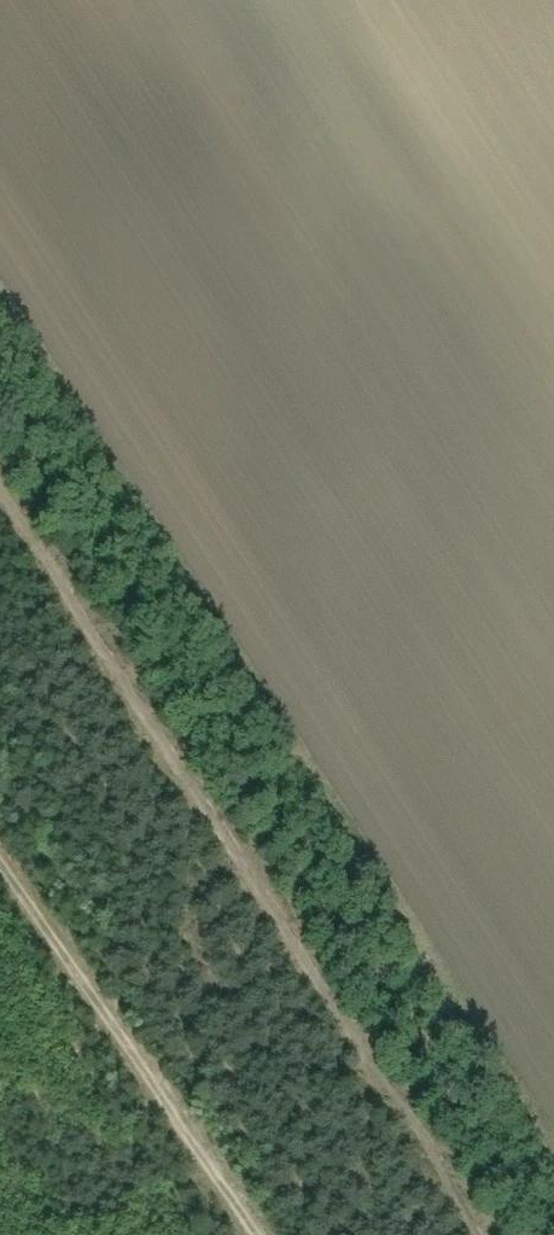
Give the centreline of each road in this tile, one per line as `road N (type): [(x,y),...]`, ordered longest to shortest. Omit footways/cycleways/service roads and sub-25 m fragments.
road 1 (track): [(262,1234),(0,849)]

